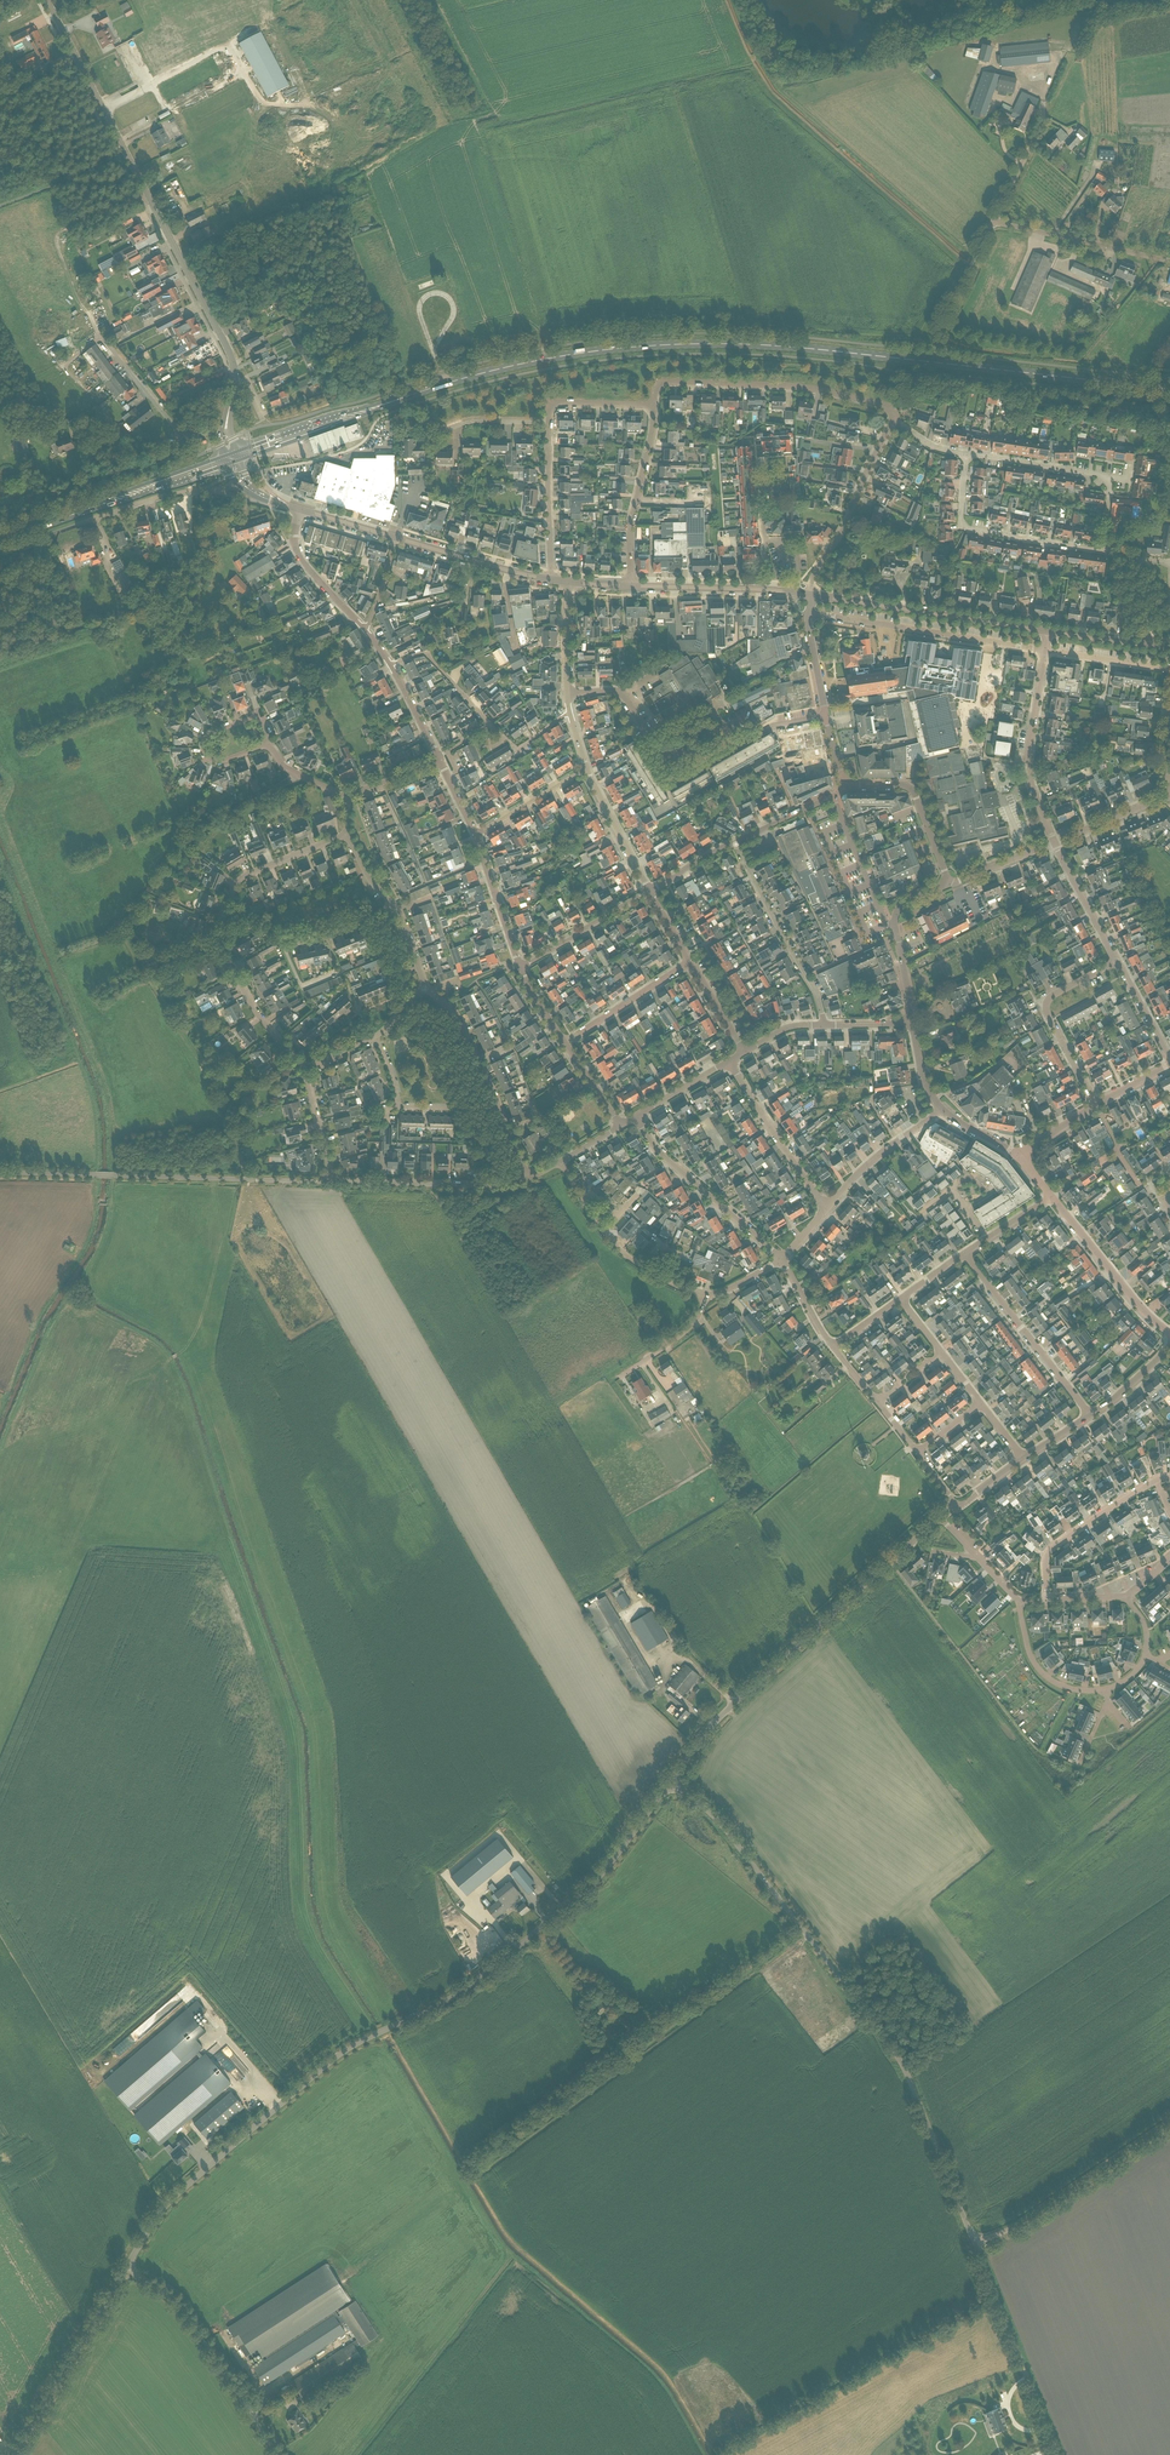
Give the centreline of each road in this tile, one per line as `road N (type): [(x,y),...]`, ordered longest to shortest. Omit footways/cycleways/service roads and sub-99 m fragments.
road 1 (primary): [(238,456),(485,373),(661,345),(842,352),(1169,390)]
road 2 (unclassified): [(125,2269),(168,2203),(332,2060),(464,1992),(568,1904),(671,1783)]
road 3 (unclassified): [(974,2244),(895,2052),(719,1820),(671,1783)]
road 4 (track): [(308,779),(182,829),(119,928),(199,1056),(248,1179)]
road 5 (unclassified): [(671,1783),(723,1714),(939,1516)]
road 6 (tertiary): [(234,369),(104,111)]
road 7 (residential): [(826,716),(775,726),(672,782),(622,693)]
road 8 (residential): [(893,422),(890,406),(814,388),(663,382),(654,405)]
road 9 (tertiary): [(550,580),(298,509)]
road 10 (unclassified): [(275,2454),(184,2312),(125,2269)]
road 11 (residential): [(809,614),(1046,650)]
road 12 (tertiary): [(1049,631),(812,595)]
road 13 (primary): [(0,540),(224,461)]
road 14 (unclassified): [(974,2244),(1015,2226),(1169,2123)]
road 15 (unclassified): [(1057,2454),(974,2244)]
road 16 (unclassified): [(15,2454),(125,2269)]
road 17 (residential): [(1102,551),(962,524),(967,454)]
road 18 (residential): [(152,85),(227,44),(242,72),(178,109),(163,105)]
road 19 (residential): [(782,1260),(656,1151),(636,1117)]
road 20 (residential): [(1090,1414),(965,1254)]
road 21 (residential): [(824,1025),(735,844)]
road 22 (residential): [(1096,1105),(1046,1010),(1050,998),(1118,961)]
road 23 (unclassified): [(331,1181),(507,1185),(527,1178)]
road 24 (residential): [(1046,650),(1028,770),(1053,841)]
road 25 (residential): [(812,595),(893,422)]
road 26 (residential): [(390,665),(301,559),(293,528),(298,509)]
road 27 (residential): [(631,587),(630,532),(654,405)]
road 28 (unclassified): [(1169,261),(990,223)]
road 29 (tertiary): [(1169,1333),(1051,1198)]
road 30 (residential): [(1047,1599),(1047,1551),(1157,1480)]
road 31 (residential): [(219,938),(239,881),(346,835)]
road 32 (residential): [(827,1207),(730,1061)]
road 33 (residential): [(498,1109),(399,1106),(376,1038)]
road 34 (residential): [(221,433),(185,441),(100,338)]
road 35 (unclassified): [(946,880),(911,789),(846,785)]
road 36 (residential): [(550,580),(549,423)]
road 37 (residential): [(265,746),(213,762),(203,744),(256,719),(268,738)]
road 38 (residential): [(302,1068),(263,1022),(219,938)]
road 39 (unclassified): [(95,518),(161,496),(243,486)]
road 40 (residential): [(519,965),(650,891)]
road 41 (residential): [(827,1207),(941,1109)]
road 42 (residential): [(895,925),(887,926),(833,797)]
road 43 (residential): [(565,1042),(689,962)]
road 44 (residential): [(1109,476),(967,454)]
road 45 (residential): [(498,1109),(463,1024),(425,989)]
road 46 (residential): [(1020,1602),(1042,1673),(1064,1687),(1106,1688)]
road 47 (tertiary): [(773,592),(631,587)]
road 48 (unclassified): [(256,1179),(116,1175)]
road 49 (residential): [(519,965),(476,834)]
road 50 (unclassified): [(650,891),(586,769)]
road 51 (residential): [(1118,961),(1053,841)]
road 52 (residential): [(489,725),(427,654),(390,665)]
road 53 (residential): [(476,834),(586,769)]
road 54 (tertiary): [(104,111),(46,0)]
road 55 (residential): [(1169,670),(1046,650)]
road 56 (unclassified): [(932,333),(990,223)]
road 57 (residential): [(1053,841),(1167,796)]
road 58 (residential): [(621,1376),(685,1333),(704,1295)]
road 59 (residential): [(654,405),(561,401),(549,423)]

